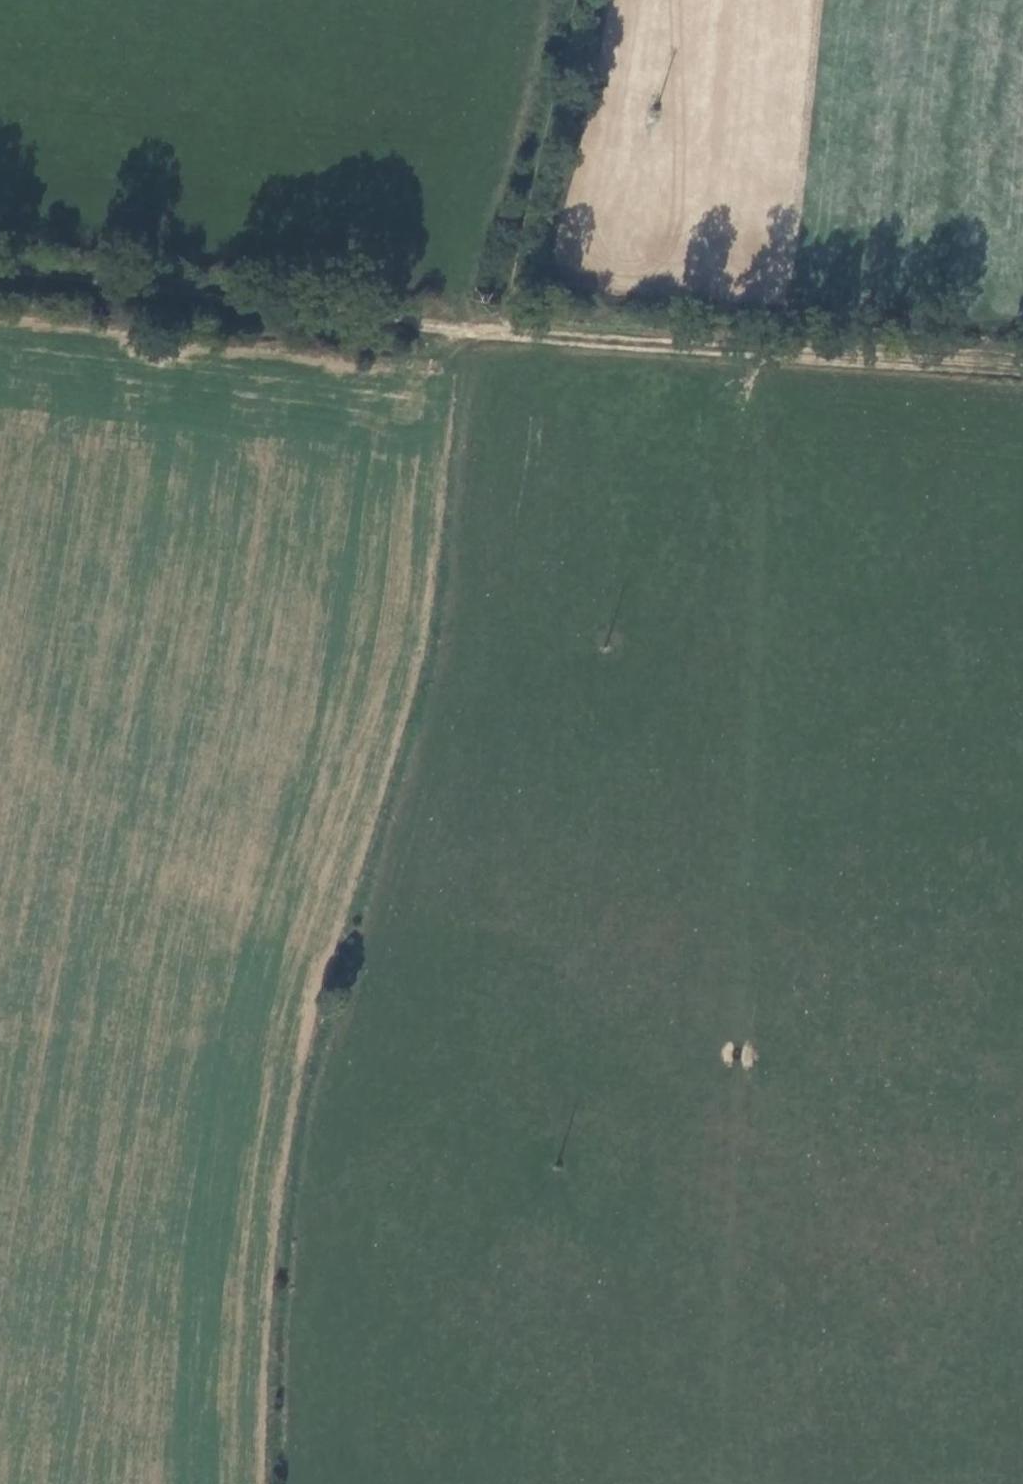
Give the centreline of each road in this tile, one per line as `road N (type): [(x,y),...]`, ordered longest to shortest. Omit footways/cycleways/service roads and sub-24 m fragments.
road 1 (track): [(504,335),(1022,366)]
road 2 (track): [(0,276),(504,335)]

